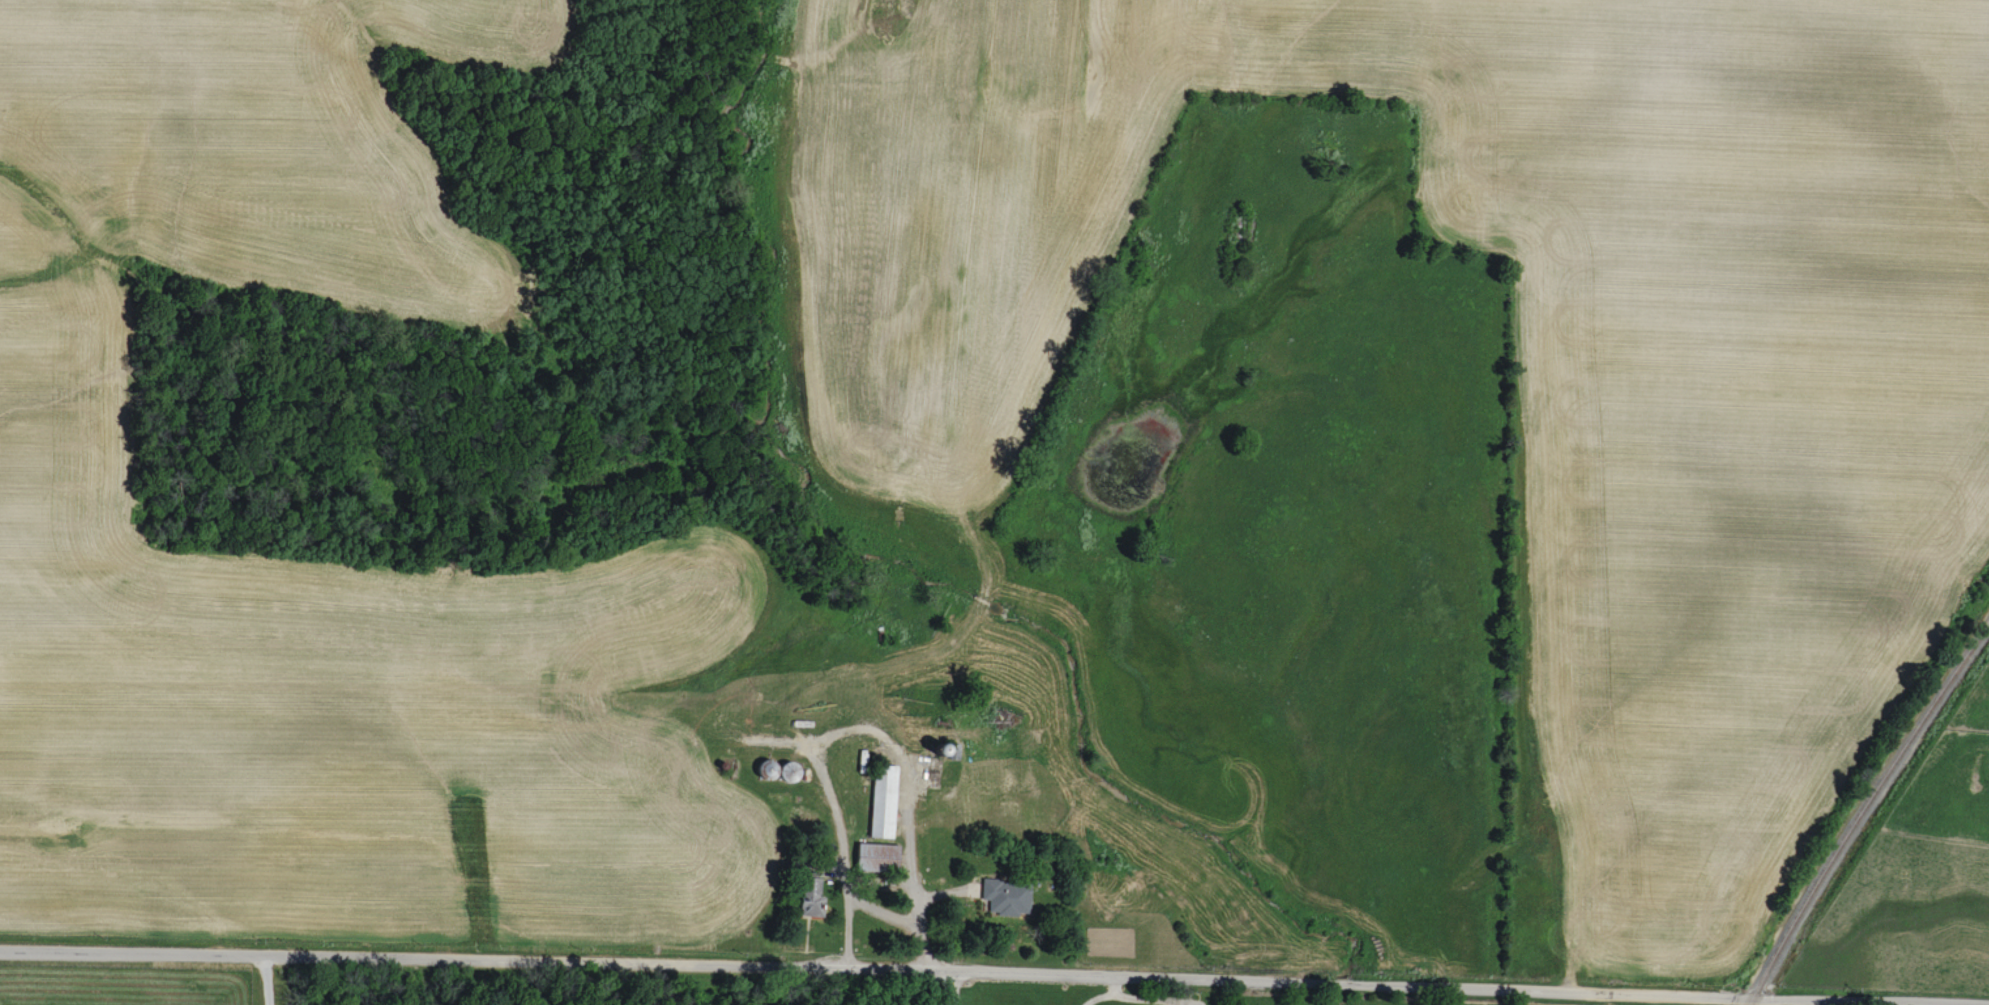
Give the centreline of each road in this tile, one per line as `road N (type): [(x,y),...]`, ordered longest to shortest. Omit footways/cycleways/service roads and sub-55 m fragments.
road 1 (residential): [(1888,1004),(940,962),(0,951)]

